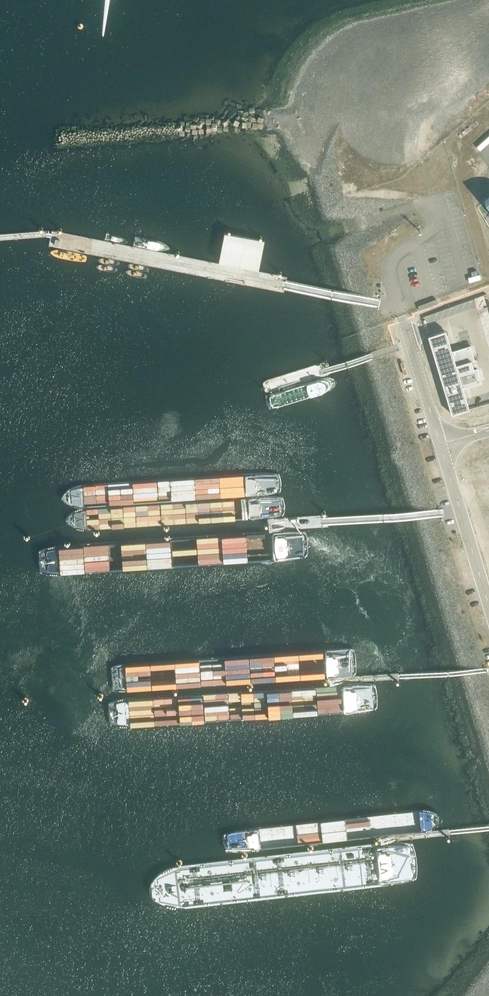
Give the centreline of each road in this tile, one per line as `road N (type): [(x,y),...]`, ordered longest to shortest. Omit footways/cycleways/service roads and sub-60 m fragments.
road 1 (unclassified): [(440,444),(488,603)]
road 2 (unclassified): [(402,317),(440,444)]

